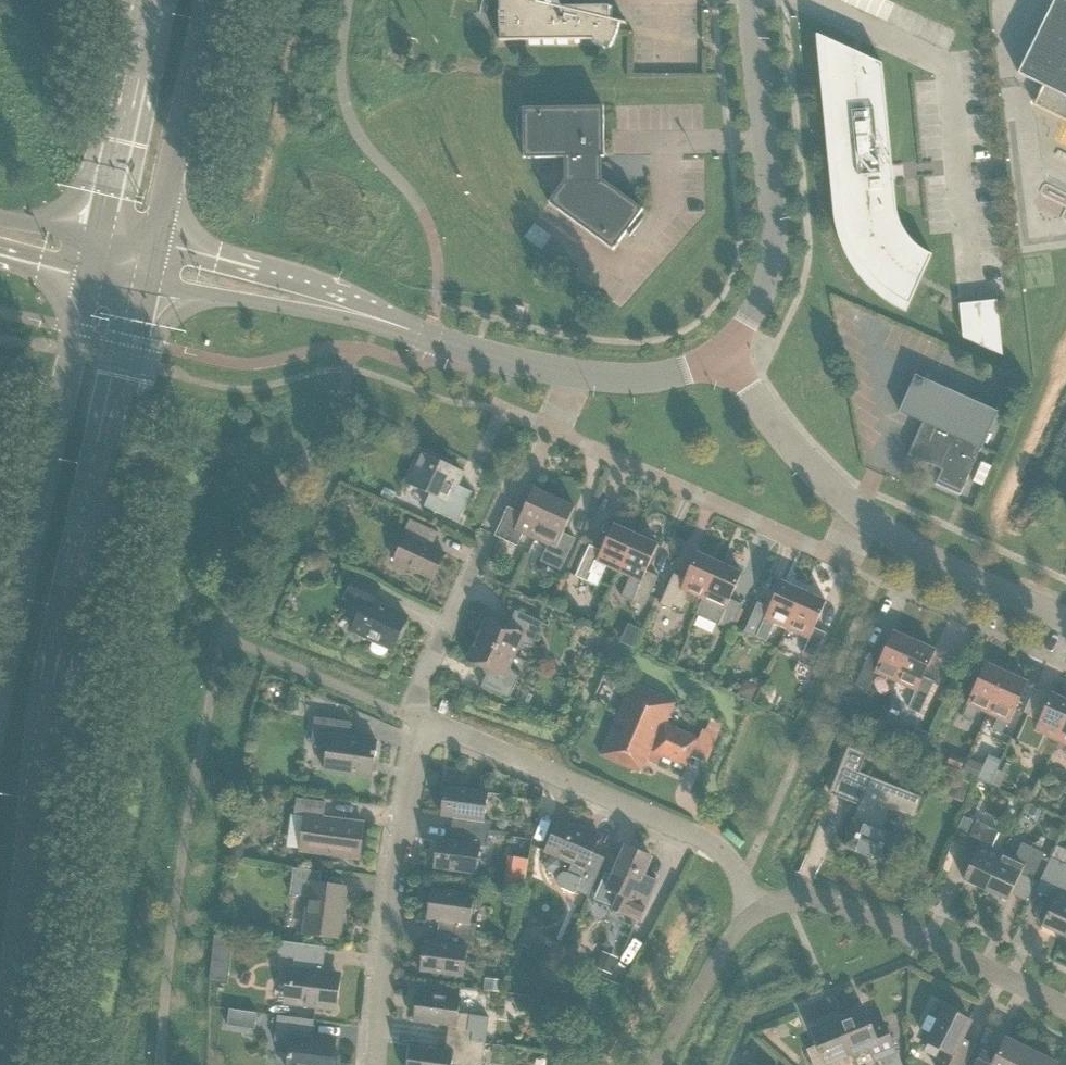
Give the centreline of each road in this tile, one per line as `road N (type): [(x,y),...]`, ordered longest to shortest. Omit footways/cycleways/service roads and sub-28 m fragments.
road 1 (secondary): [(10,1064),(26,881),(47,757),(147,282)]
road 2 (secondary): [(85,276),(0,686)]
road 3 (residential): [(759,911),(726,853),(704,838),(427,721)]
road 4 (unclassified): [(722,353),(753,311),(775,250),(750,0)]
road 5 (residential): [(859,510),(839,559),(553,430)]
road 6 (residential): [(372,1064),(390,885),(427,721)]
road 7 (residential): [(759,911),(805,897),(848,909),(1065,1009)]
road 8 (unclassified): [(408,328),(335,290),(154,244)]
road 9 (unclassified): [(147,282),(408,328)]
road 10 (secondary): [(154,244),(208,0)]
road 11 (secondary): [(146,0),(95,233)]
road 12 (unclassified): [(1065,620),(934,560),(859,510)]
road 13 (unclassified): [(859,510),(795,450),(722,353)]
road 14 (residential): [(427,721),(408,713),(485,542)]
road 15 (residential): [(653,1064),(736,931),(759,911)]
road 16 (unclassified): [(408,328),(476,354),(574,373)]
road 17 (unclassified): [(574,373),(653,378),(722,353)]

